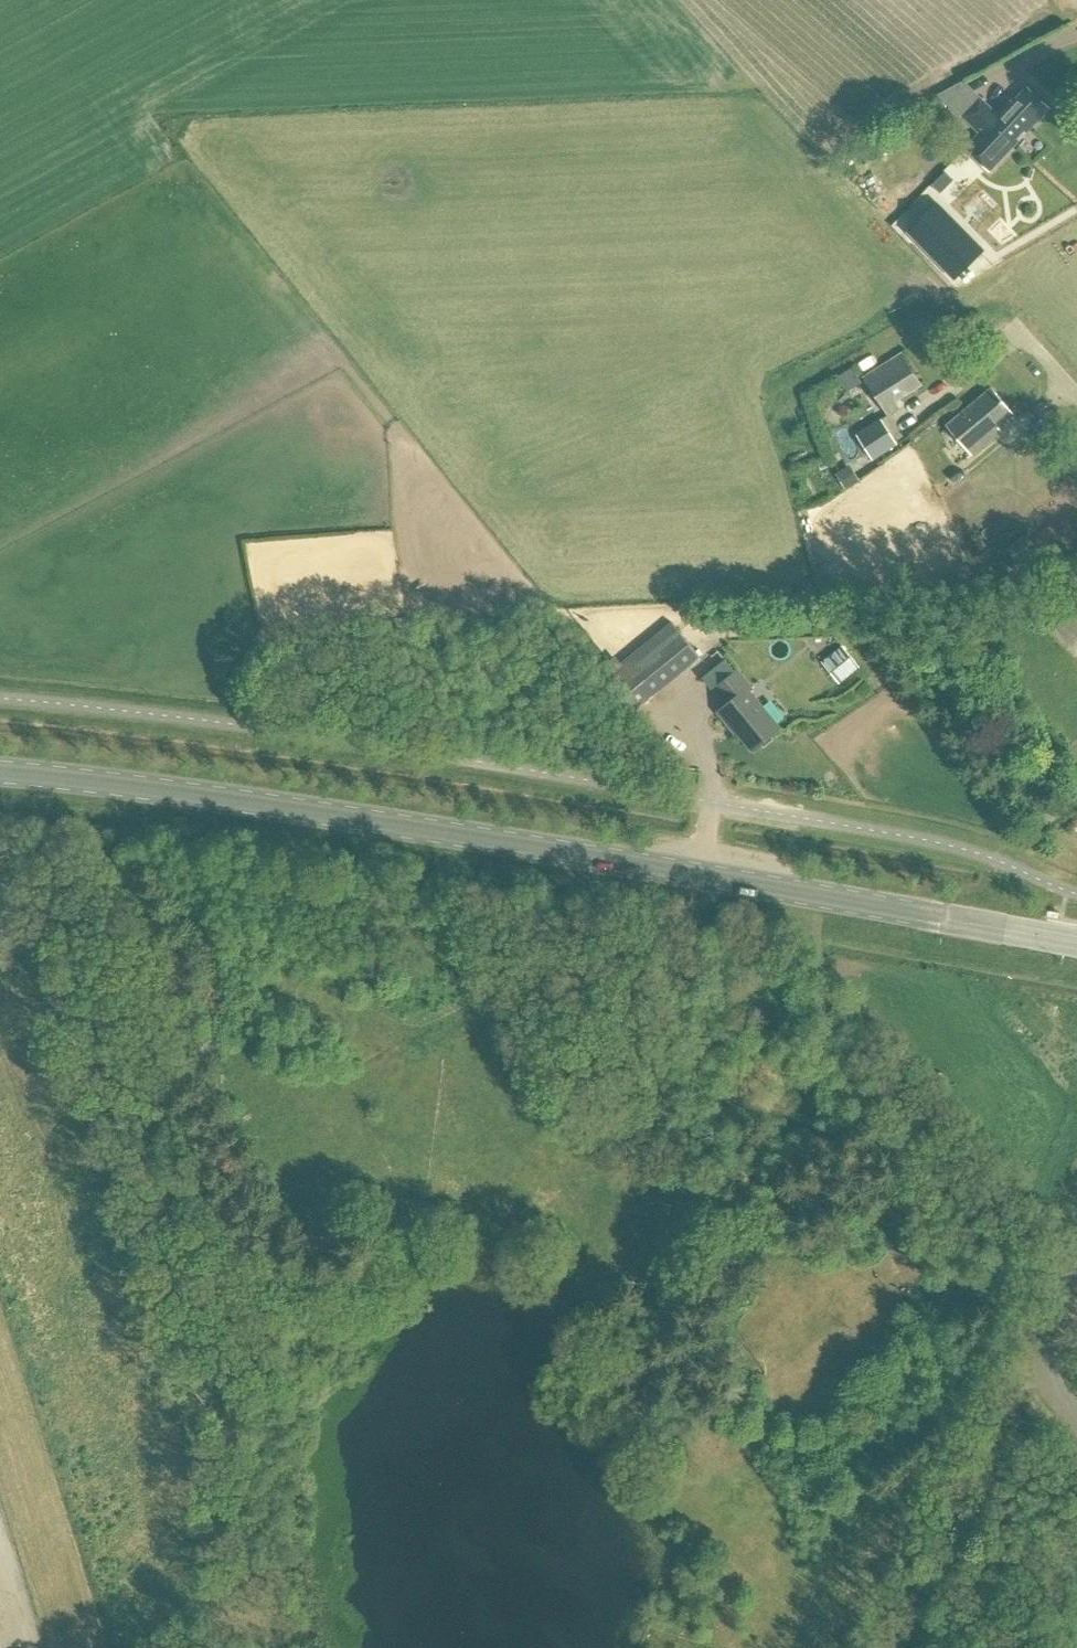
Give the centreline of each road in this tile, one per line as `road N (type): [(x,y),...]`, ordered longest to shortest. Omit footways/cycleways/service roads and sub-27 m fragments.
road 1 (secondary): [(0,771),(131,781),(602,856)]
road 2 (secondary): [(1076,942),(602,856)]
road 3 (unclassified): [(1076,1415),(1048,1374),(1045,1350),(1076,1267)]

